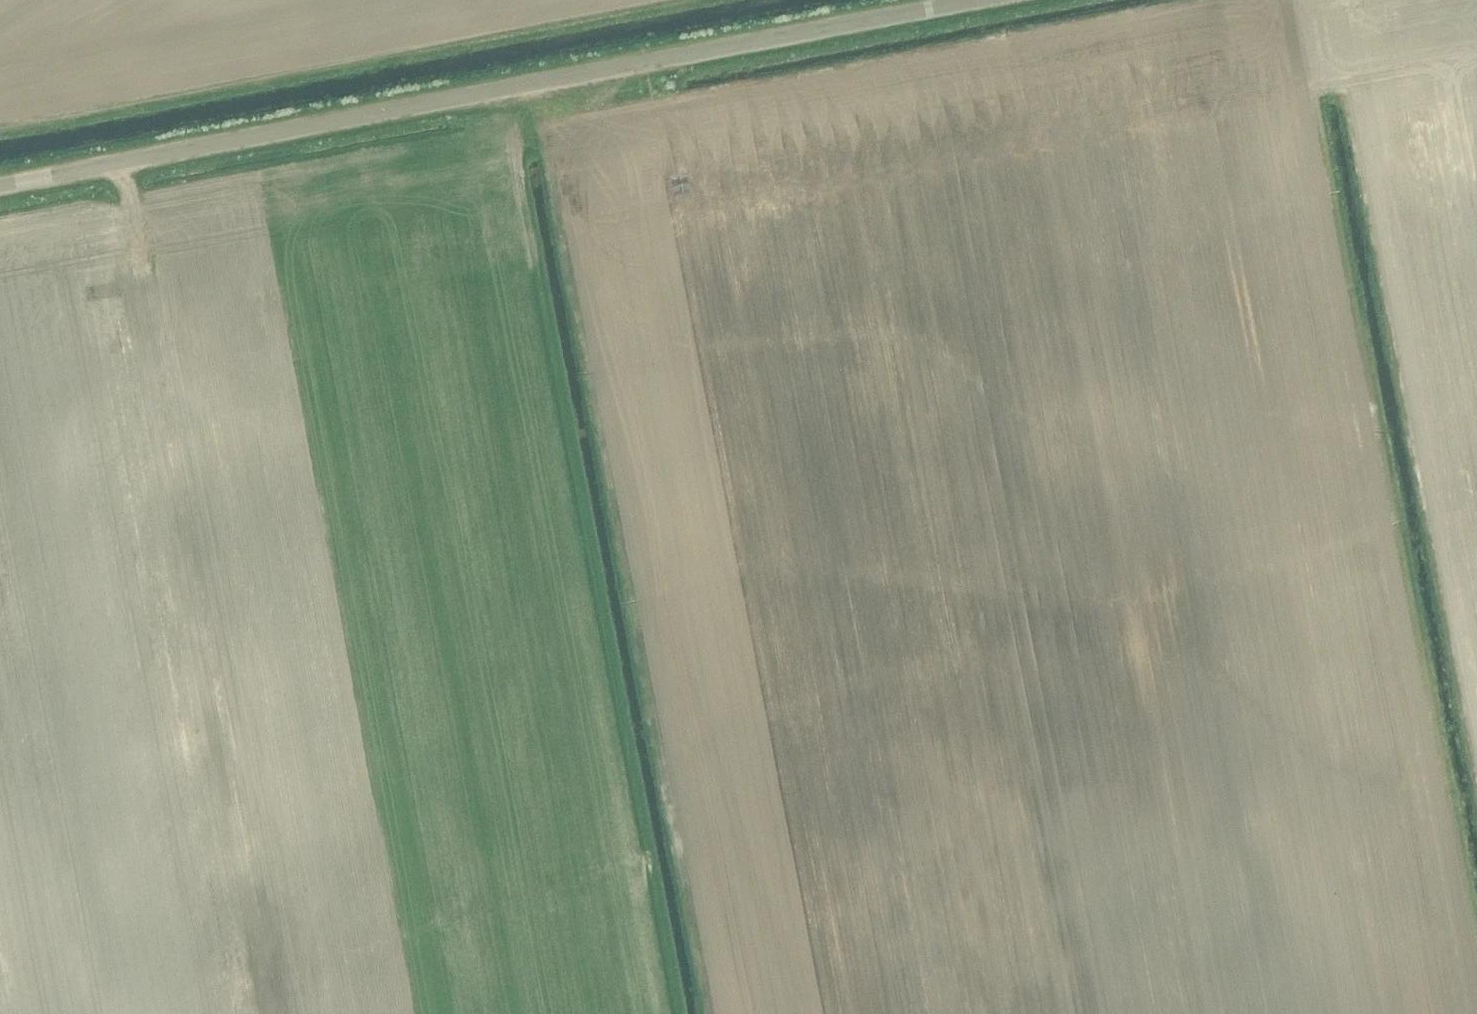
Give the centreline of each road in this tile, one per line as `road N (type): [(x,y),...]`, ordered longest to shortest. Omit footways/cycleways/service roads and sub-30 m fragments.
road 1 (unclassified): [(0,189),(1000,0)]

